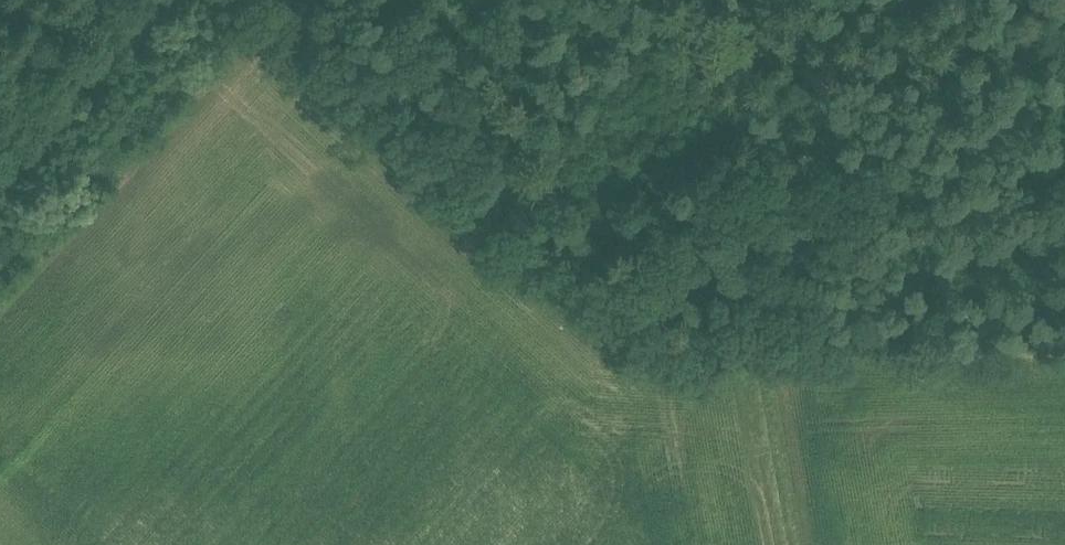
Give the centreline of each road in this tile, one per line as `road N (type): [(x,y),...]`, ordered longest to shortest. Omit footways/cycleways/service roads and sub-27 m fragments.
road 1 (unclassified): [(0,102),(102,0)]

